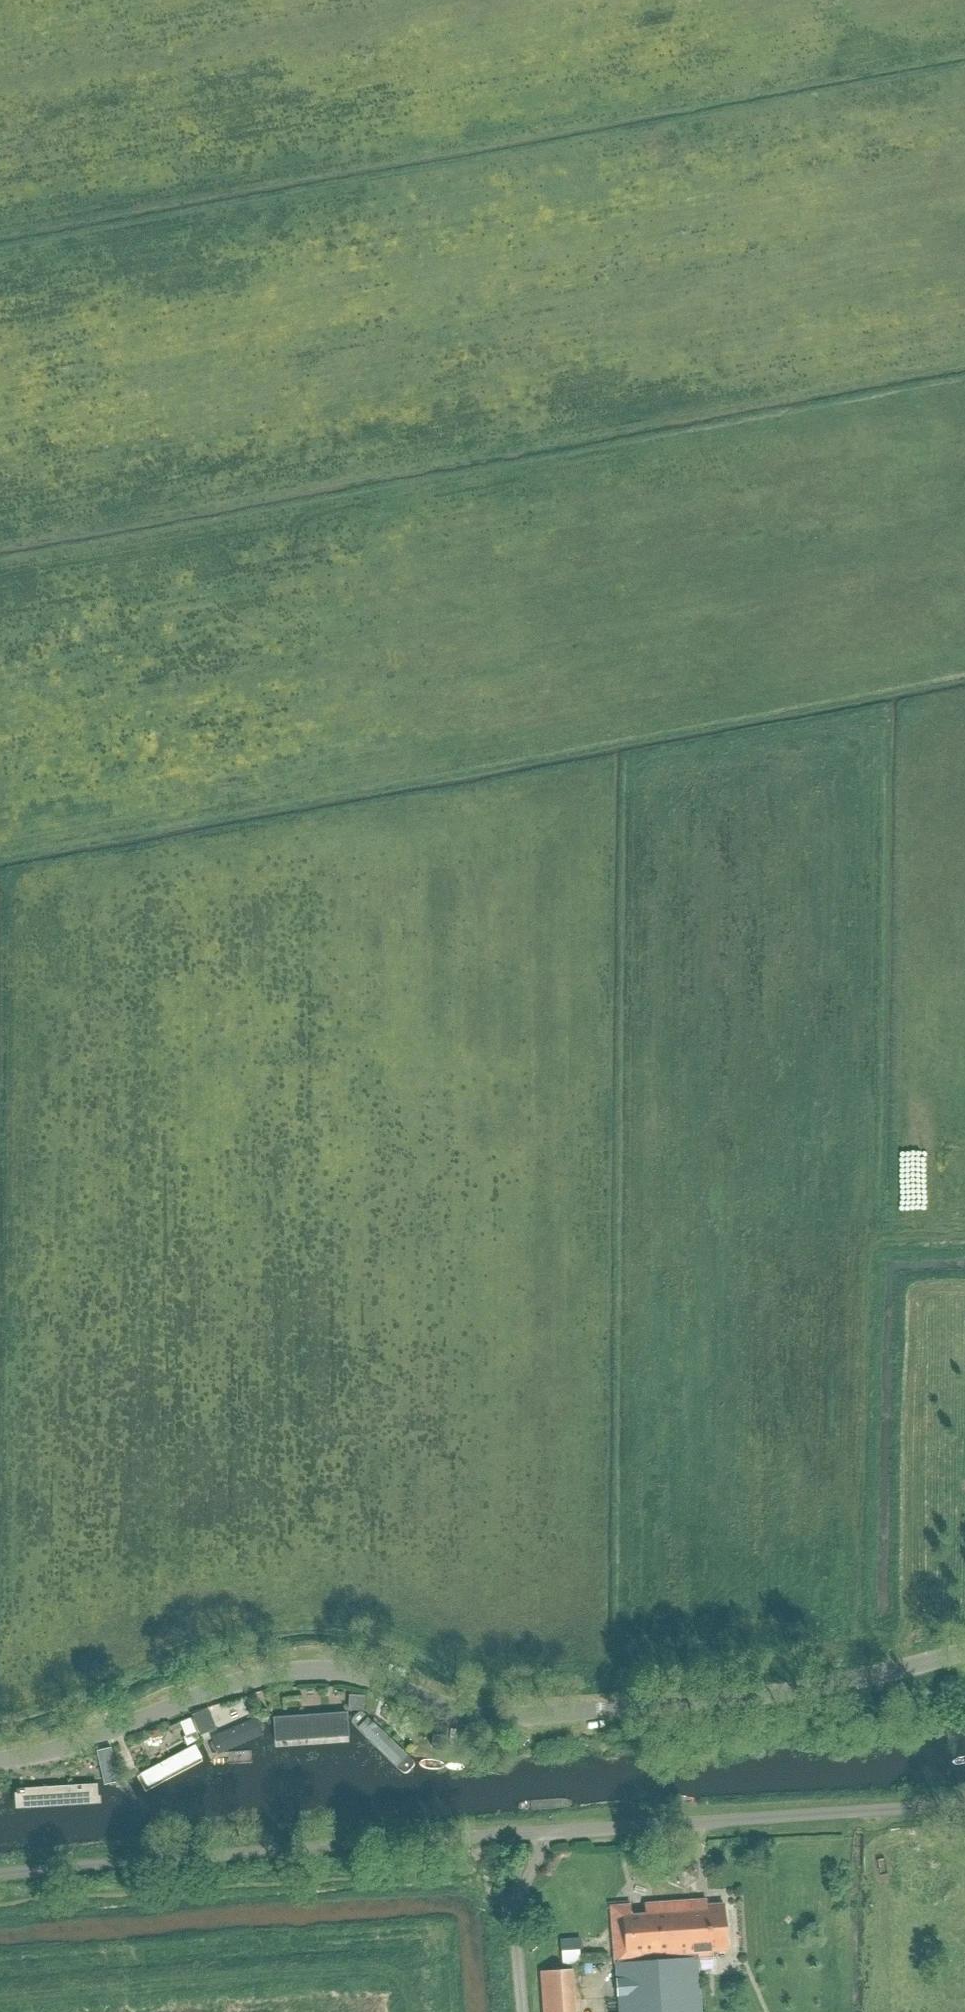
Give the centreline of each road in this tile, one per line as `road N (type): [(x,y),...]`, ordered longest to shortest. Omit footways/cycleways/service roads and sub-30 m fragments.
road 1 (unclassified): [(0,1760),(289,1671),(343,1670),(459,1712),(500,1716),(803,1688),(964,1651)]
road 2 (unclassified): [(0,1873),(964,1804)]

